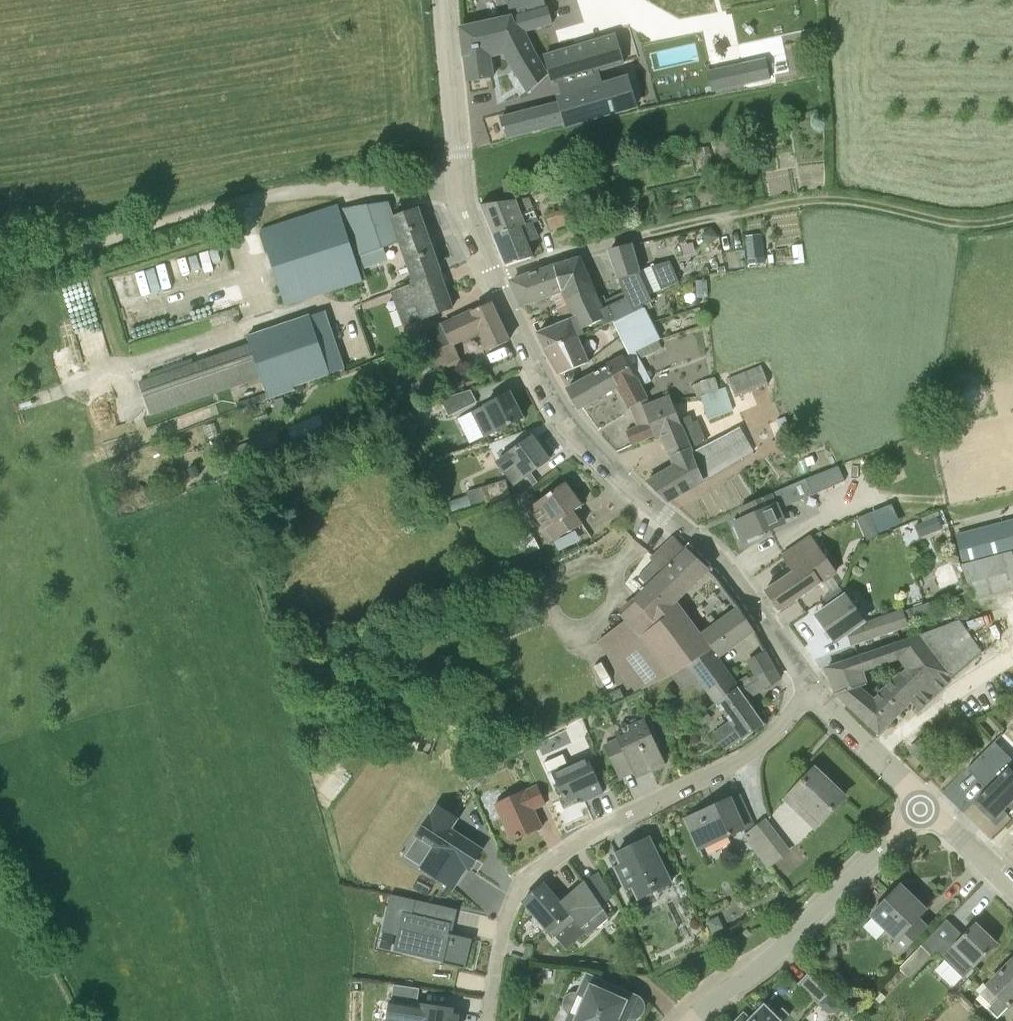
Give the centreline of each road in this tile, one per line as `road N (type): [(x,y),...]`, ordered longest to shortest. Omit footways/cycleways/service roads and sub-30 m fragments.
road 1 (track): [(1012,217),(965,224),(816,199),(652,233),(497,278)]
road 2 (tertiary): [(800,690),(765,621),(723,567),(564,417),(497,278)]
road 3 (residential): [(800,690),(755,745),(720,768),(591,829),(527,873),(499,919),(481,1020)]
road 4 (unclassified): [(0,260),(261,197),(460,184)]
road 5 (residential): [(917,809),(805,924),(692,1020)]
road 6 (tertiary): [(445,0),(460,184)]
road 7 (tertiary): [(917,809),(1012,899)]

